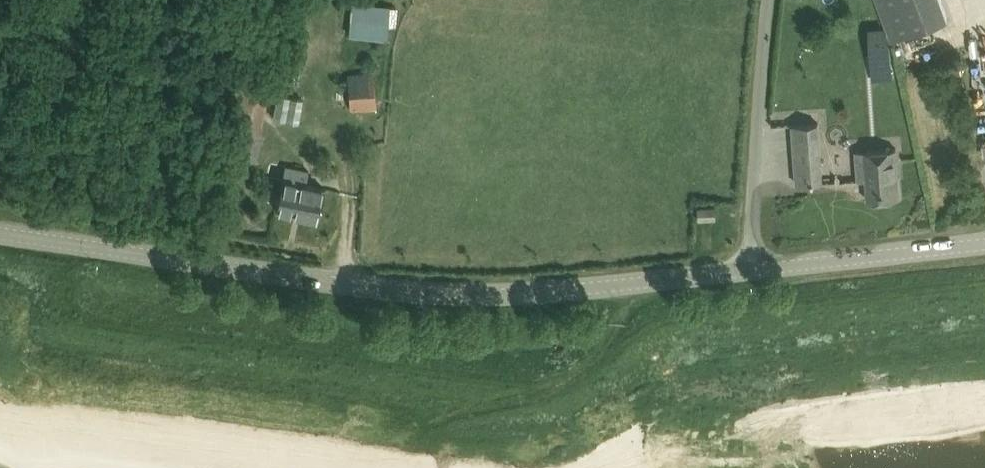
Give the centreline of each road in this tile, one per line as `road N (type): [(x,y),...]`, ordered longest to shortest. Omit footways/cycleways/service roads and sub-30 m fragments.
road 1 (tertiary): [(750,271),(521,290),(280,283),(0,237)]
road 2 (unclassified): [(750,271),(768,0)]
road 3 (tertiary): [(984,246),(750,271)]

